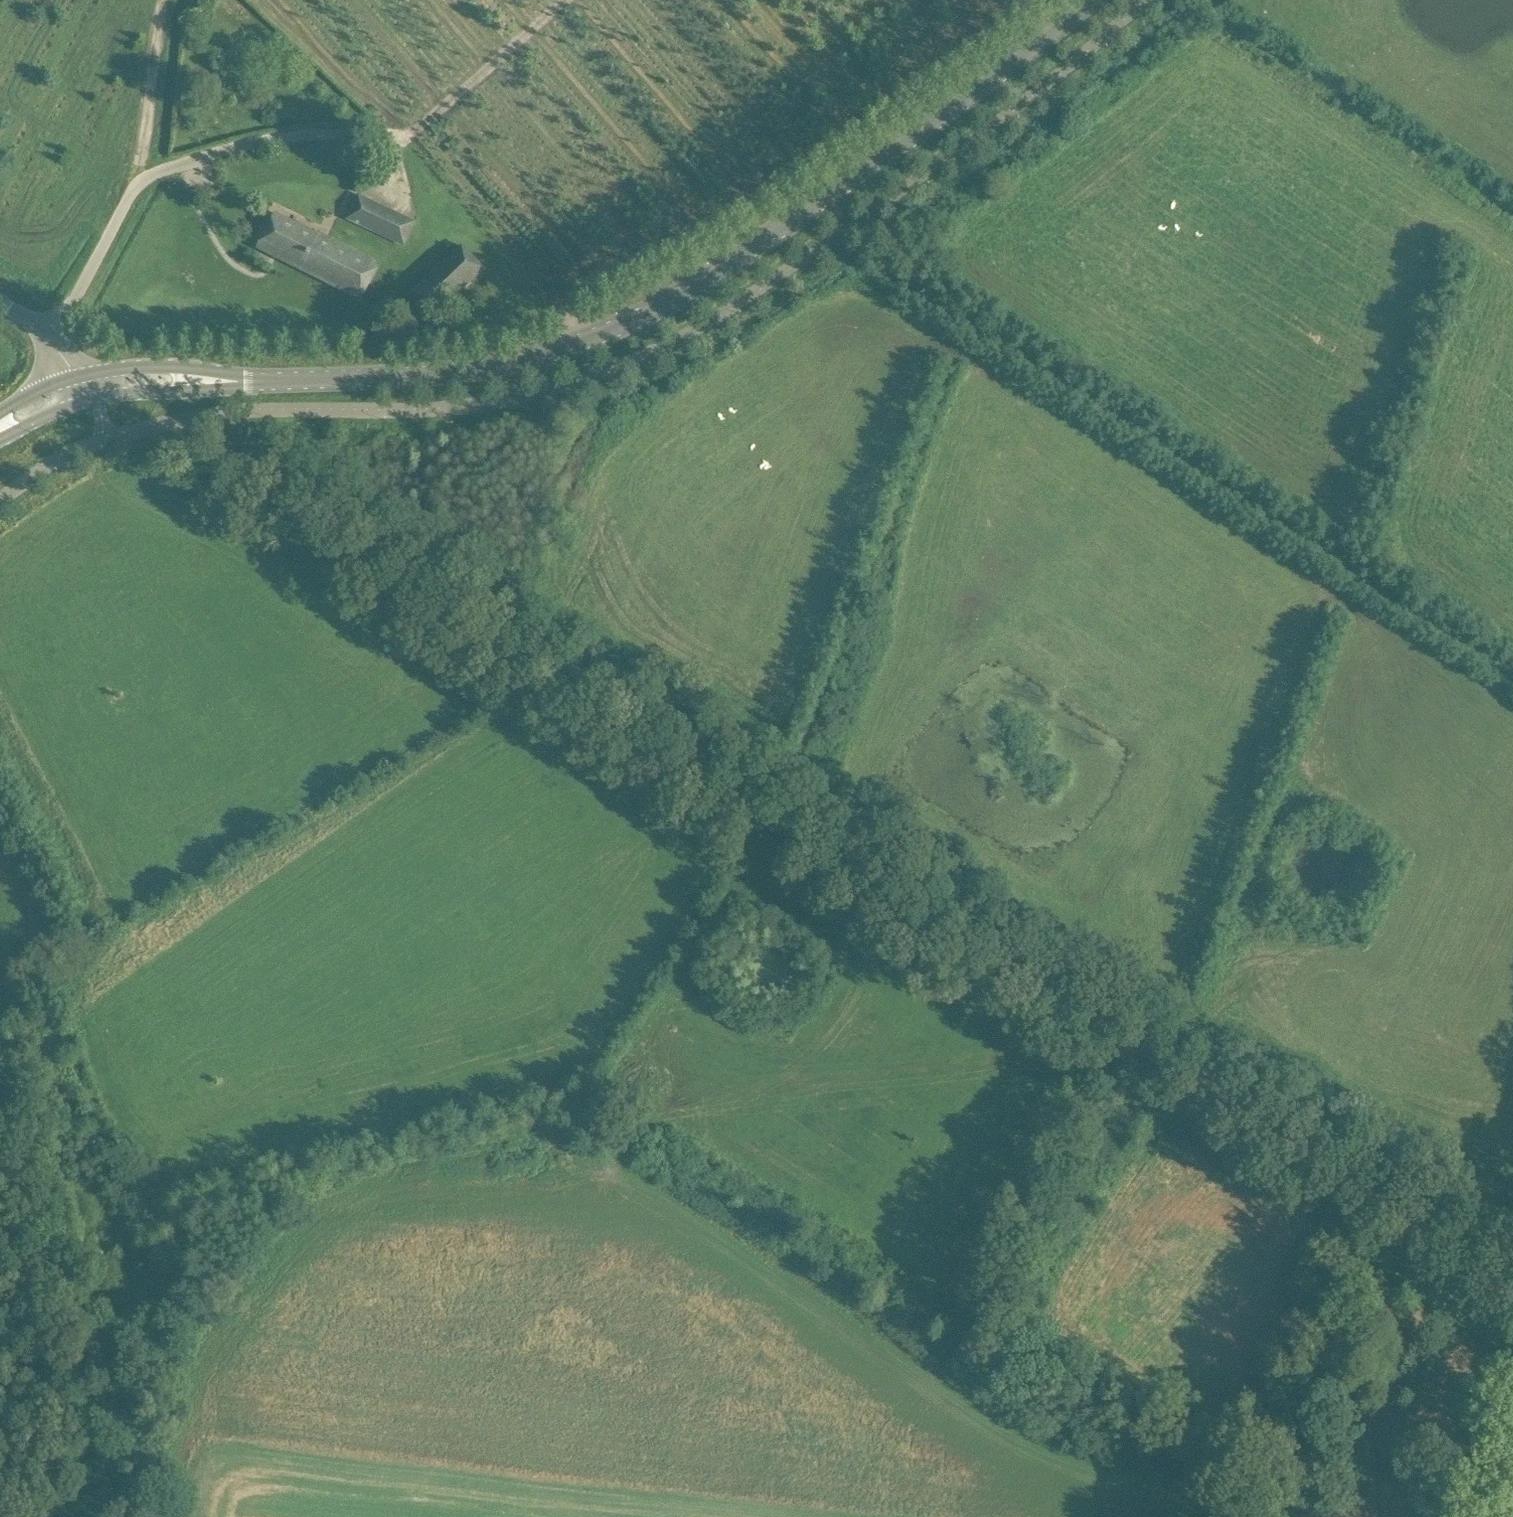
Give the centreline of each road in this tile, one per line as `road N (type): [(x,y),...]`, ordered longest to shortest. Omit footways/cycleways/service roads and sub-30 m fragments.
road 1 (unclassified): [(1512,1286),(184,418)]
road 2 (secondary): [(303,380),(488,368),(624,325),(681,297),(926,129),(1090,0)]
road 3 (secondary): [(303,380),(150,365),(77,376)]
road 4 (track): [(392,136),(562,0)]
road 5 (secondary): [(94,399),(303,380)]

